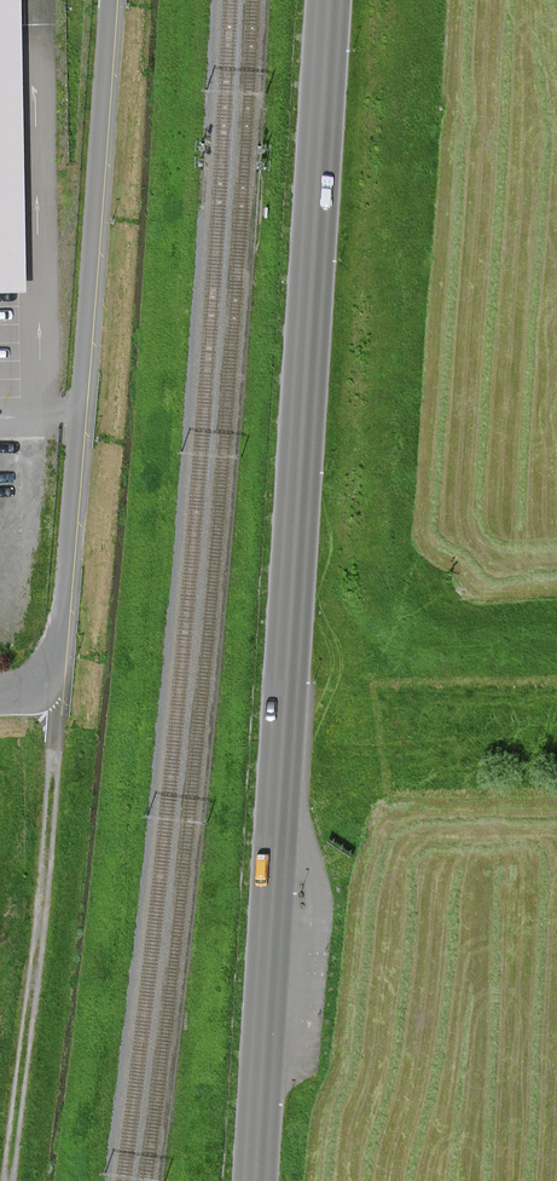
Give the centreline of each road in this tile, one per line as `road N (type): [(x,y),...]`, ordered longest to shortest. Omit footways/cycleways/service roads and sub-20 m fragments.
road 1 (tertiary): [(255,1180),(329,0)]
road 2 (unclassified): [(0,694),(45,686),(60,654),(108,0)]
road 3 (track): [(11,1180),(57,730),(45,686)]

